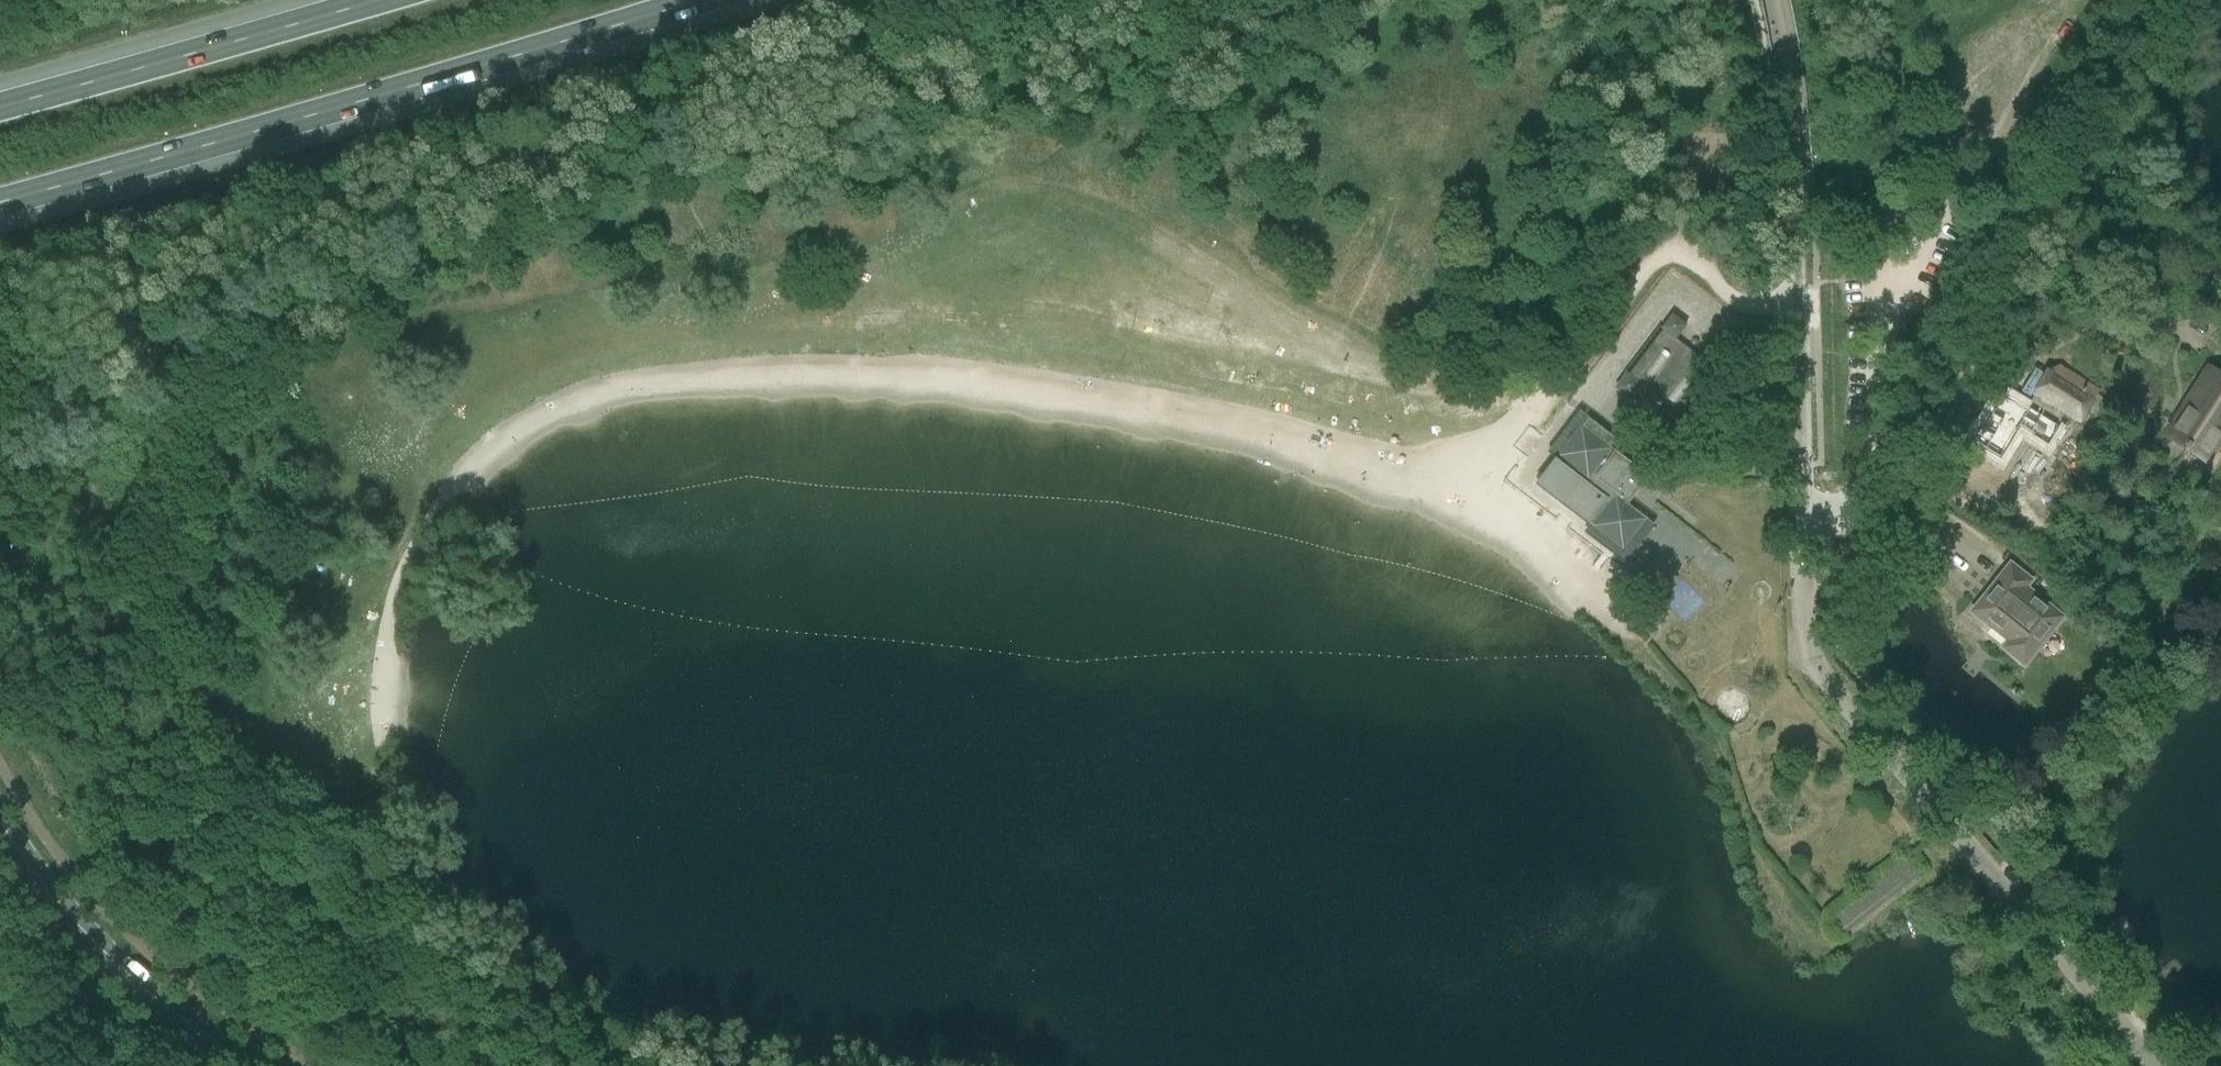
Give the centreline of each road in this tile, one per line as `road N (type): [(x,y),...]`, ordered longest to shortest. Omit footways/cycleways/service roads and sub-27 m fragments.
road 1 (unclassified): [(1797,327),(1806,644),(2155,1065)]
road 2 (motorway): [(0,209),(714,0)]
road 3 (track): [(1804,579),(1876,547),(1913,464),(2169,0)]
road 4 (motorway): [(395,0),(0,107)]
road 5 (tertiary): [(254,1065),(149,996),(88,937),(0,819)]

